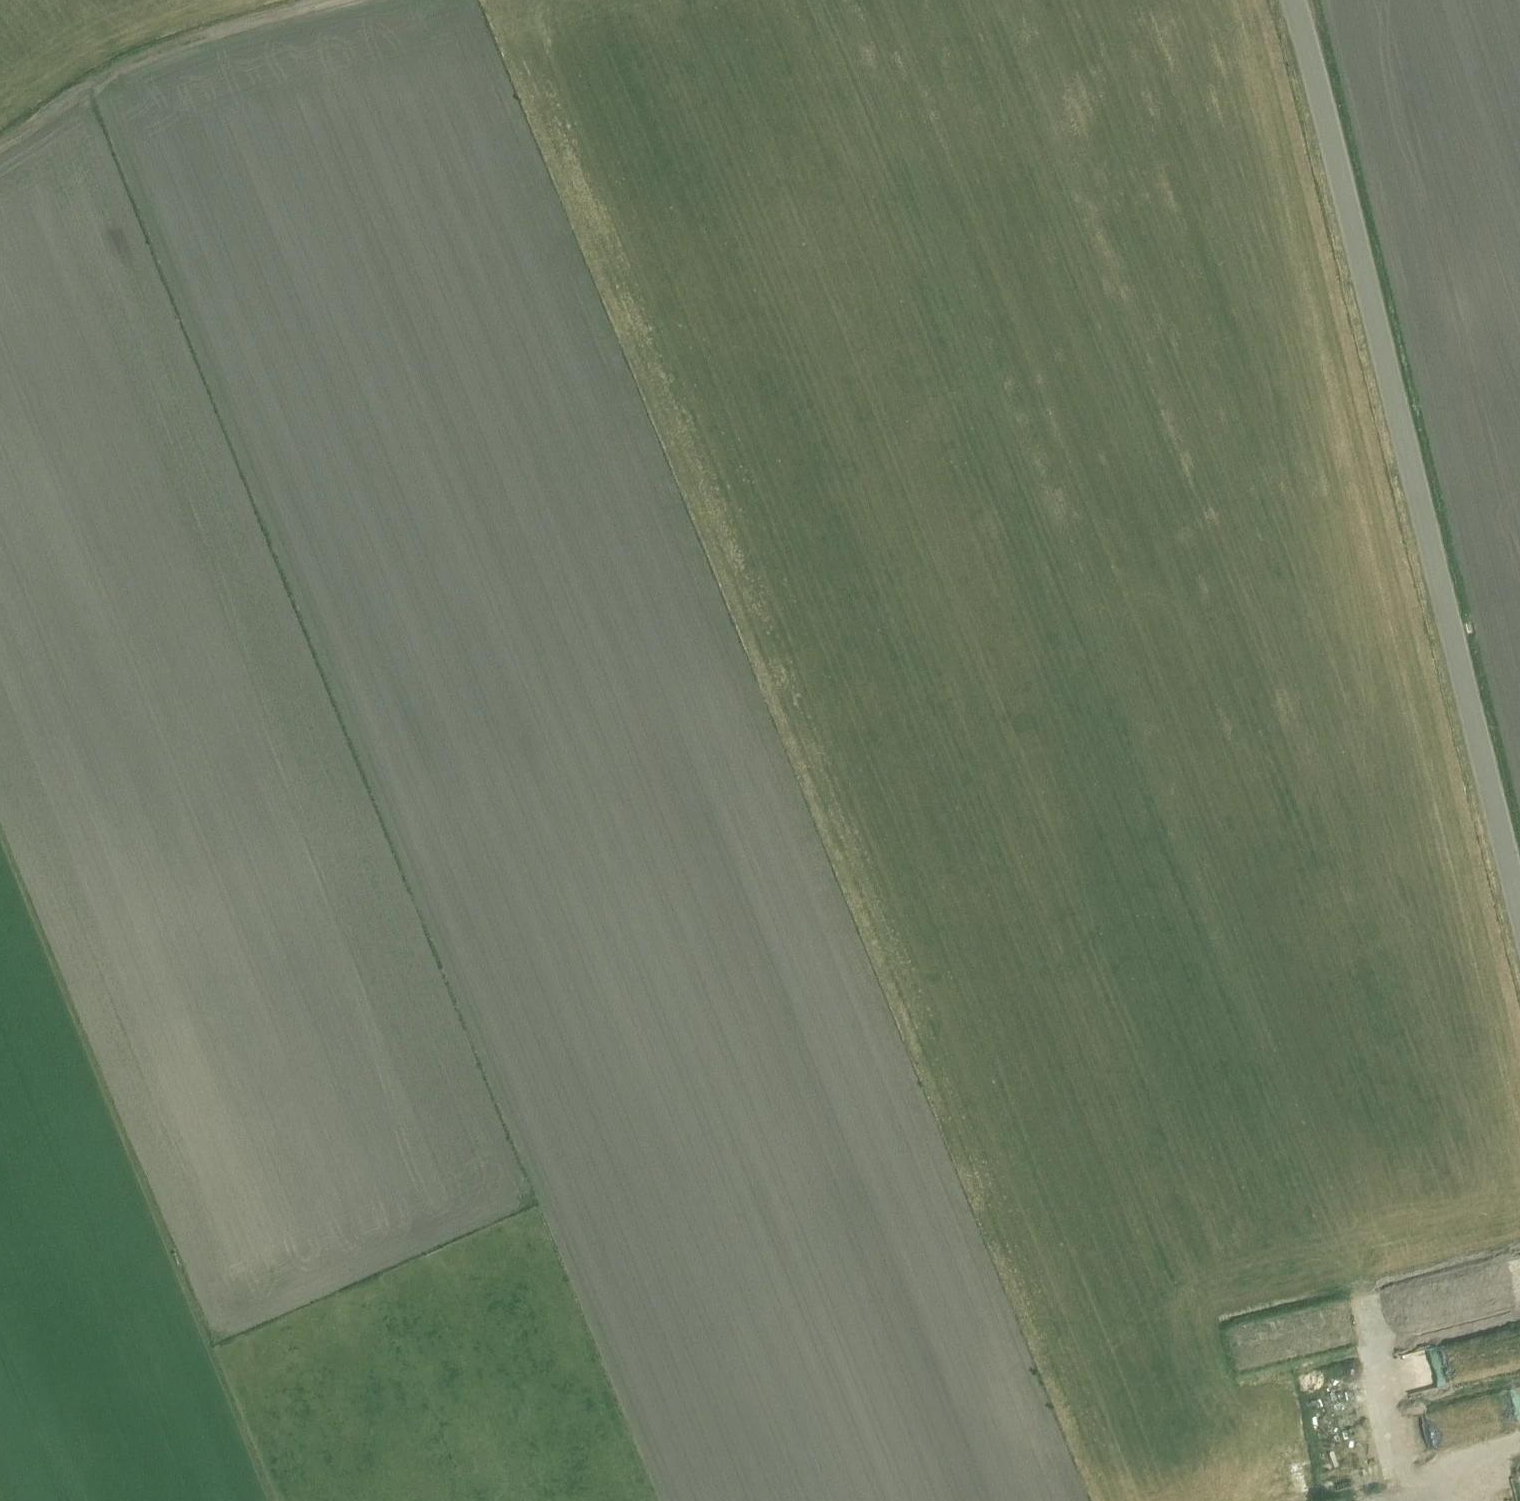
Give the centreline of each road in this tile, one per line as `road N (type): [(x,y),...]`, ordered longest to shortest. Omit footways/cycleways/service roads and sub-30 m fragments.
road 1 (unclassified): [(1519,922),(1283,0)]
road 2 (track): [(358,0),(128,68),(0,143)]

